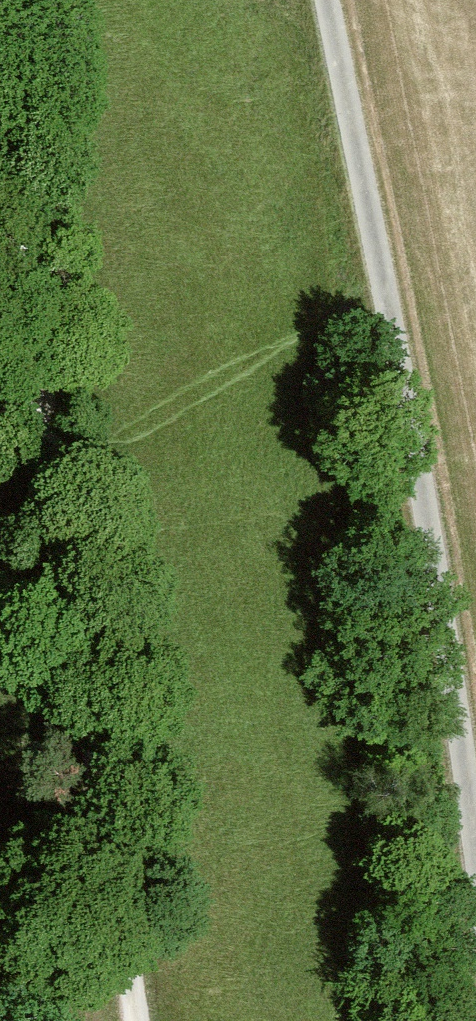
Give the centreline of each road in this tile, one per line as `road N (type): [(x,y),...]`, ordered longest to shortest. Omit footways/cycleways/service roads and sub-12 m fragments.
road 1 (track): [(322,0),(412,440),(475,880)]
road 2 (track): [(114,1020),(56,534),(0,170)]

